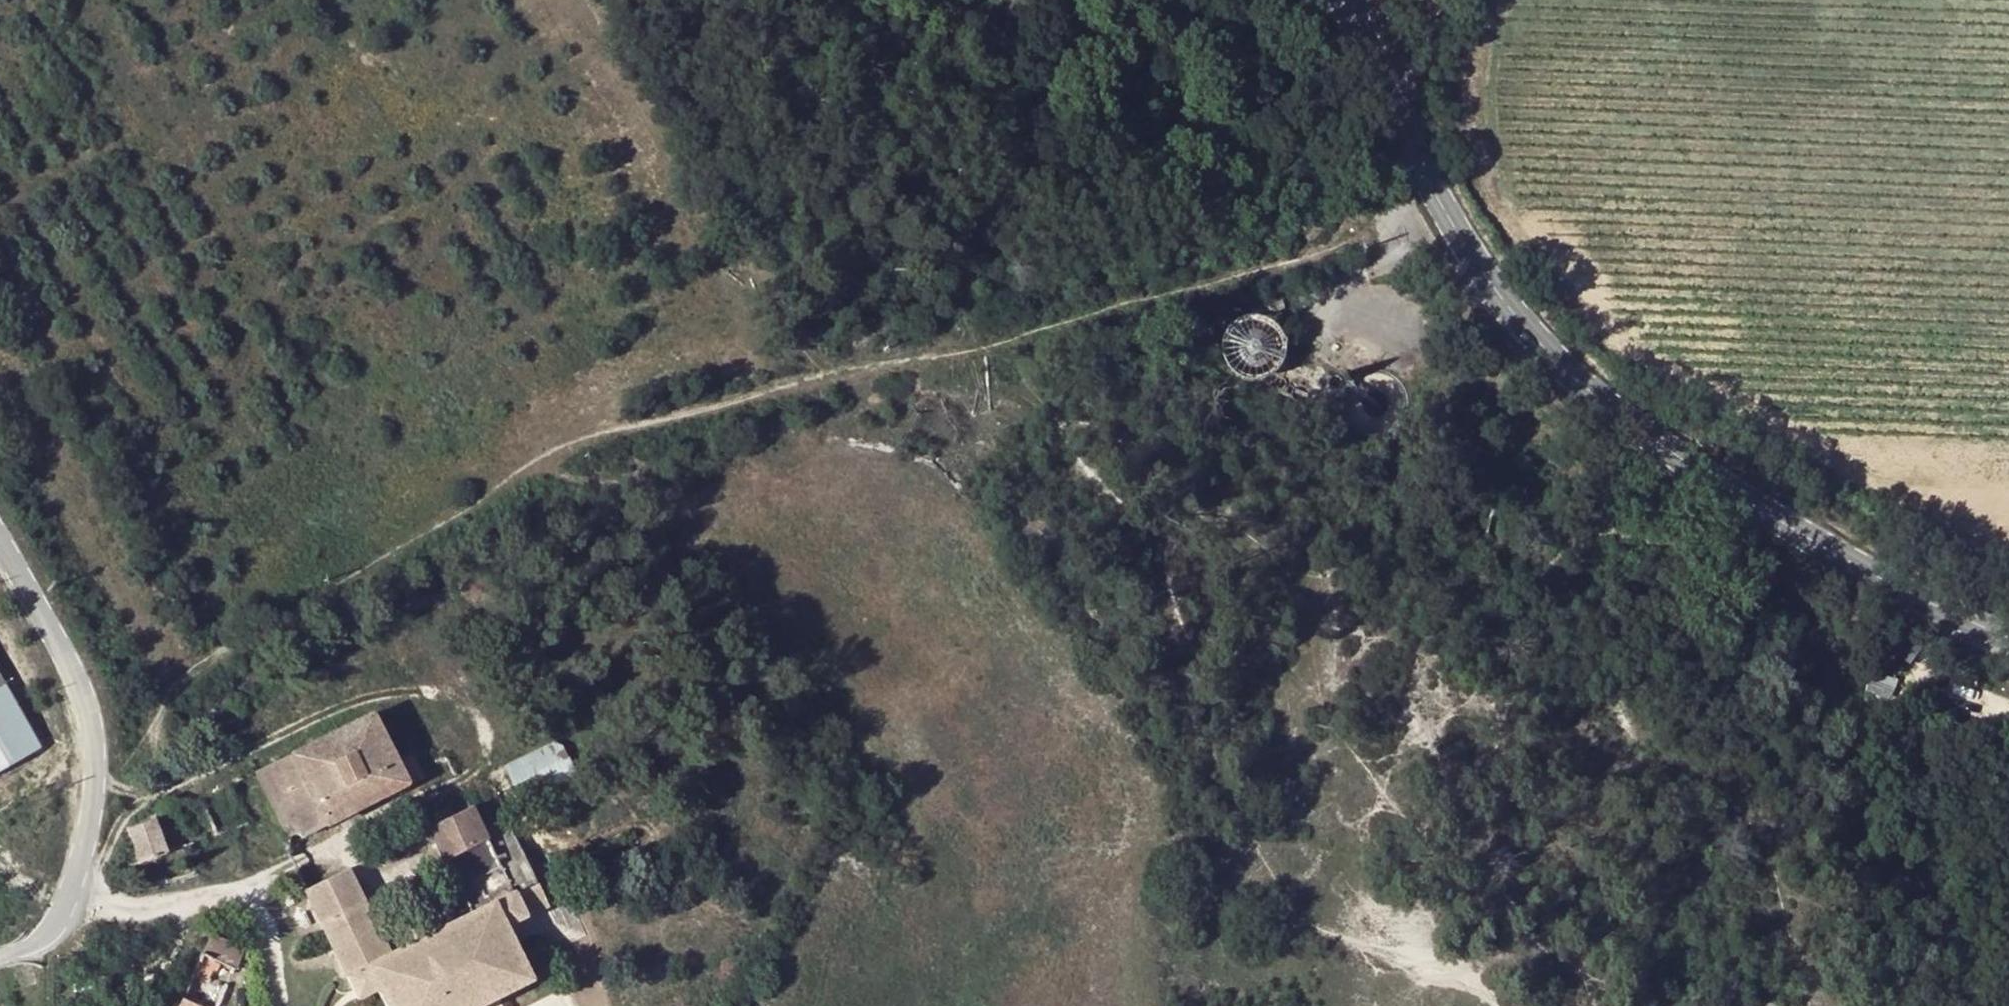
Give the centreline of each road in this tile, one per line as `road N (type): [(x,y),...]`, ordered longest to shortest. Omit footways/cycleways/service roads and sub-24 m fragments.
road 1 (tertiary): [(1330,0),(1434,210),(1479,281),(1585,405),(1719,507),(1872,593),(2008,655)]
road 2 (tertiary): [(0,544),(62,649),(97,748),(91,831),(67,900)]
road 3 (residential): [(67,900),(146,907),(232,892),(261,909)]
road 4 (track): [(1886,600),(1908,660),(1928,680),(2008,707)]

